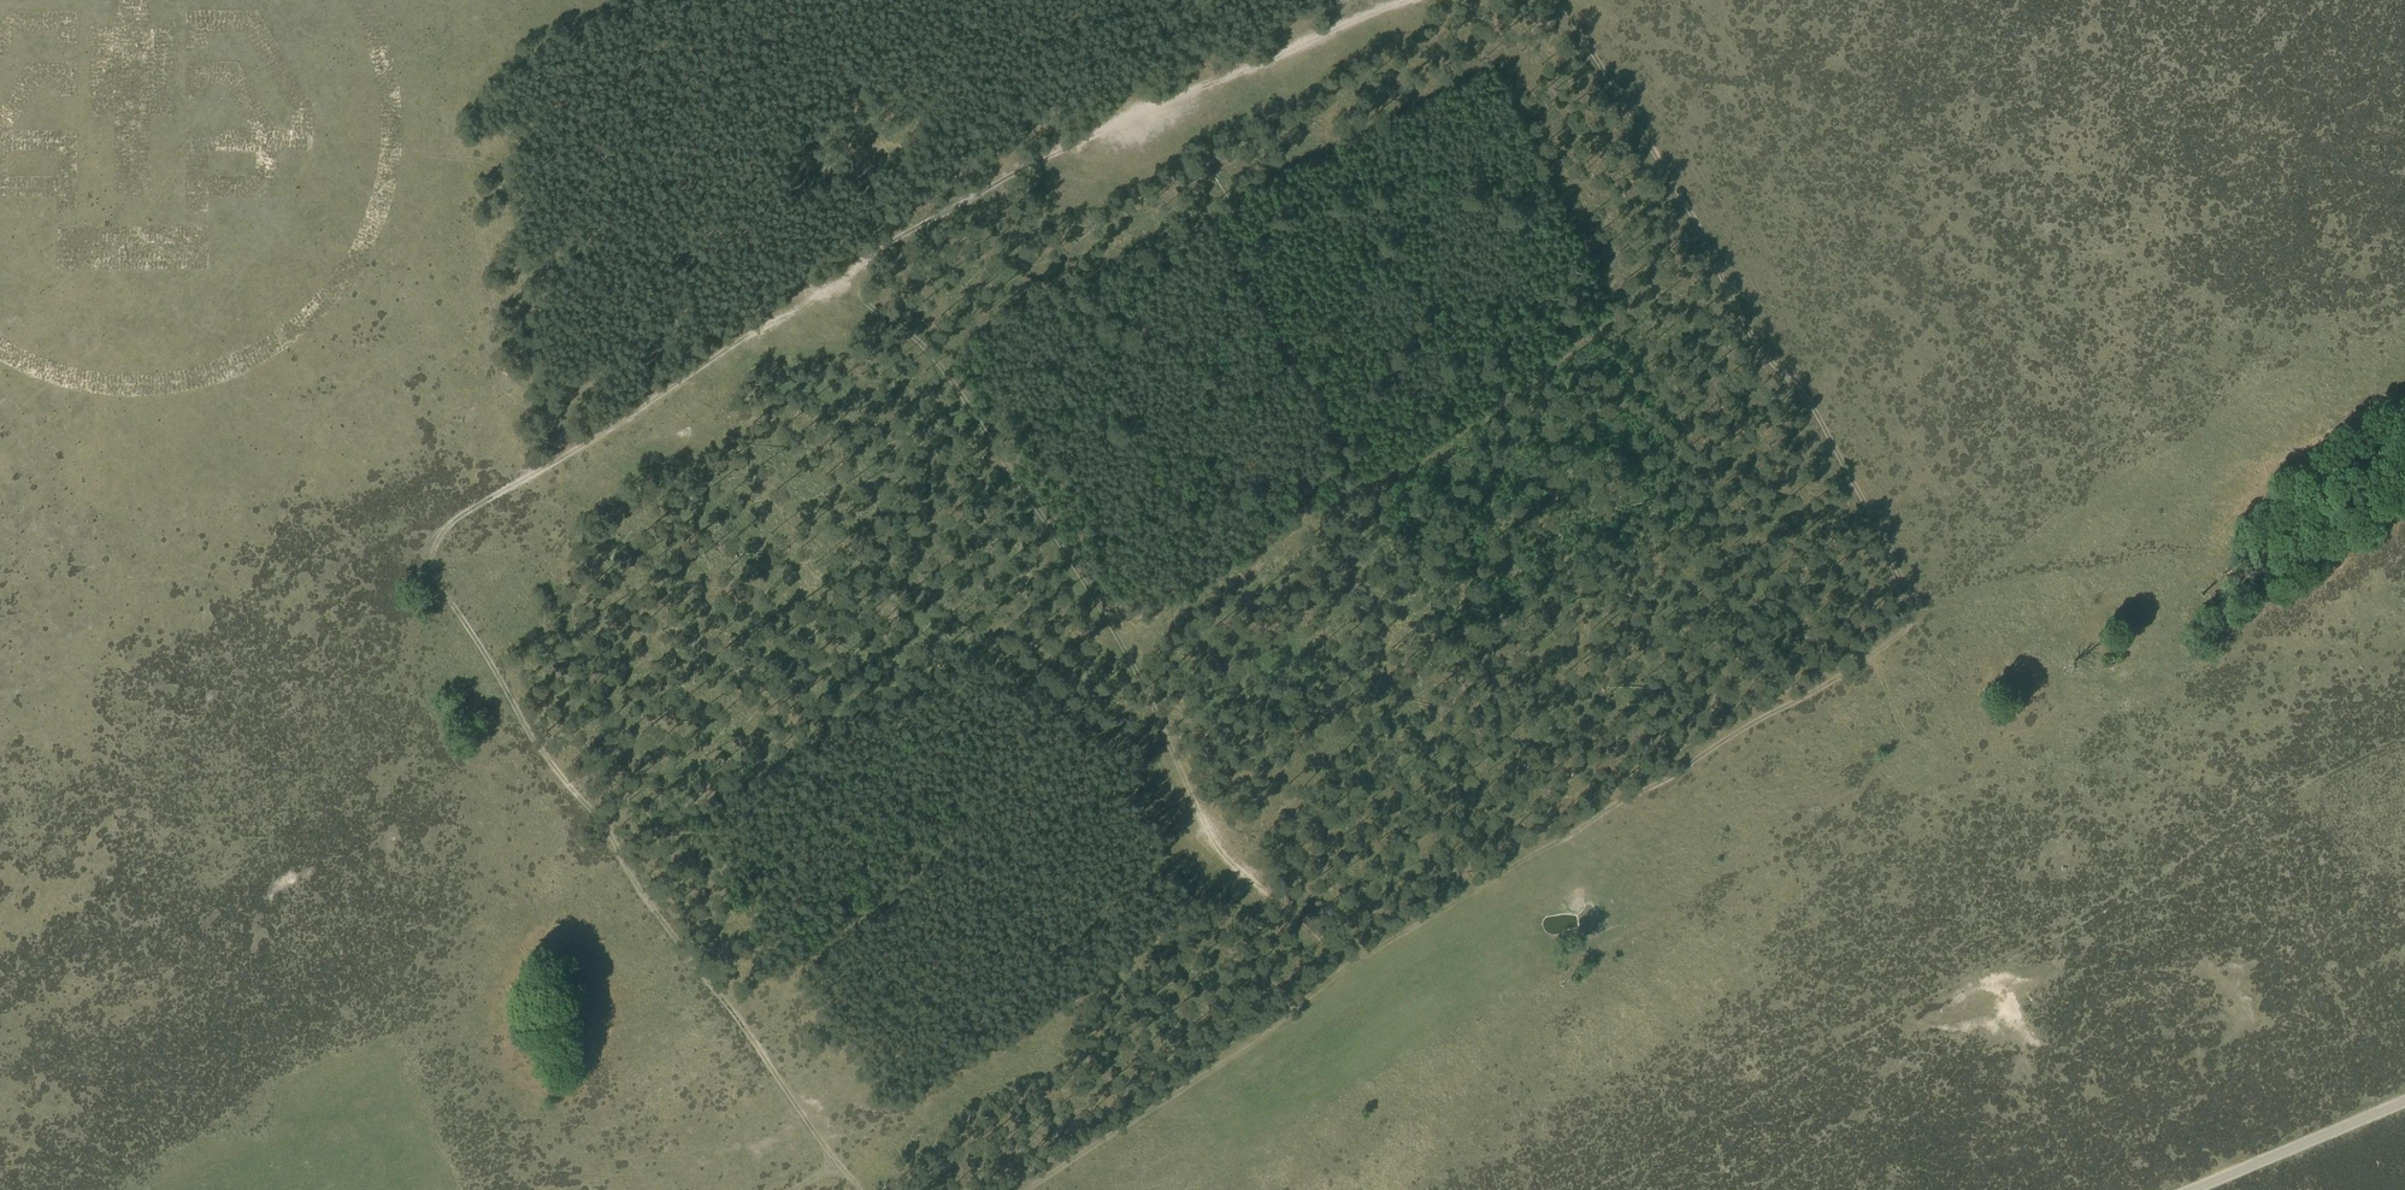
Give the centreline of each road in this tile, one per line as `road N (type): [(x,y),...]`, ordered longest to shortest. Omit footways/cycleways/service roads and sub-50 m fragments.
road 1 (track): [(1408,0),(1026,162),(892,240),(440,534),(435,578),(813,1131),(862,1189)]
road 2 (track): [(1026,1189),(1892,640),(1912,618),(1909,593),(1809,401),(1763,354),(1690,213),(1559,0)]
road 3 (unclassified): [(2404,1100),(2191,1189)]

